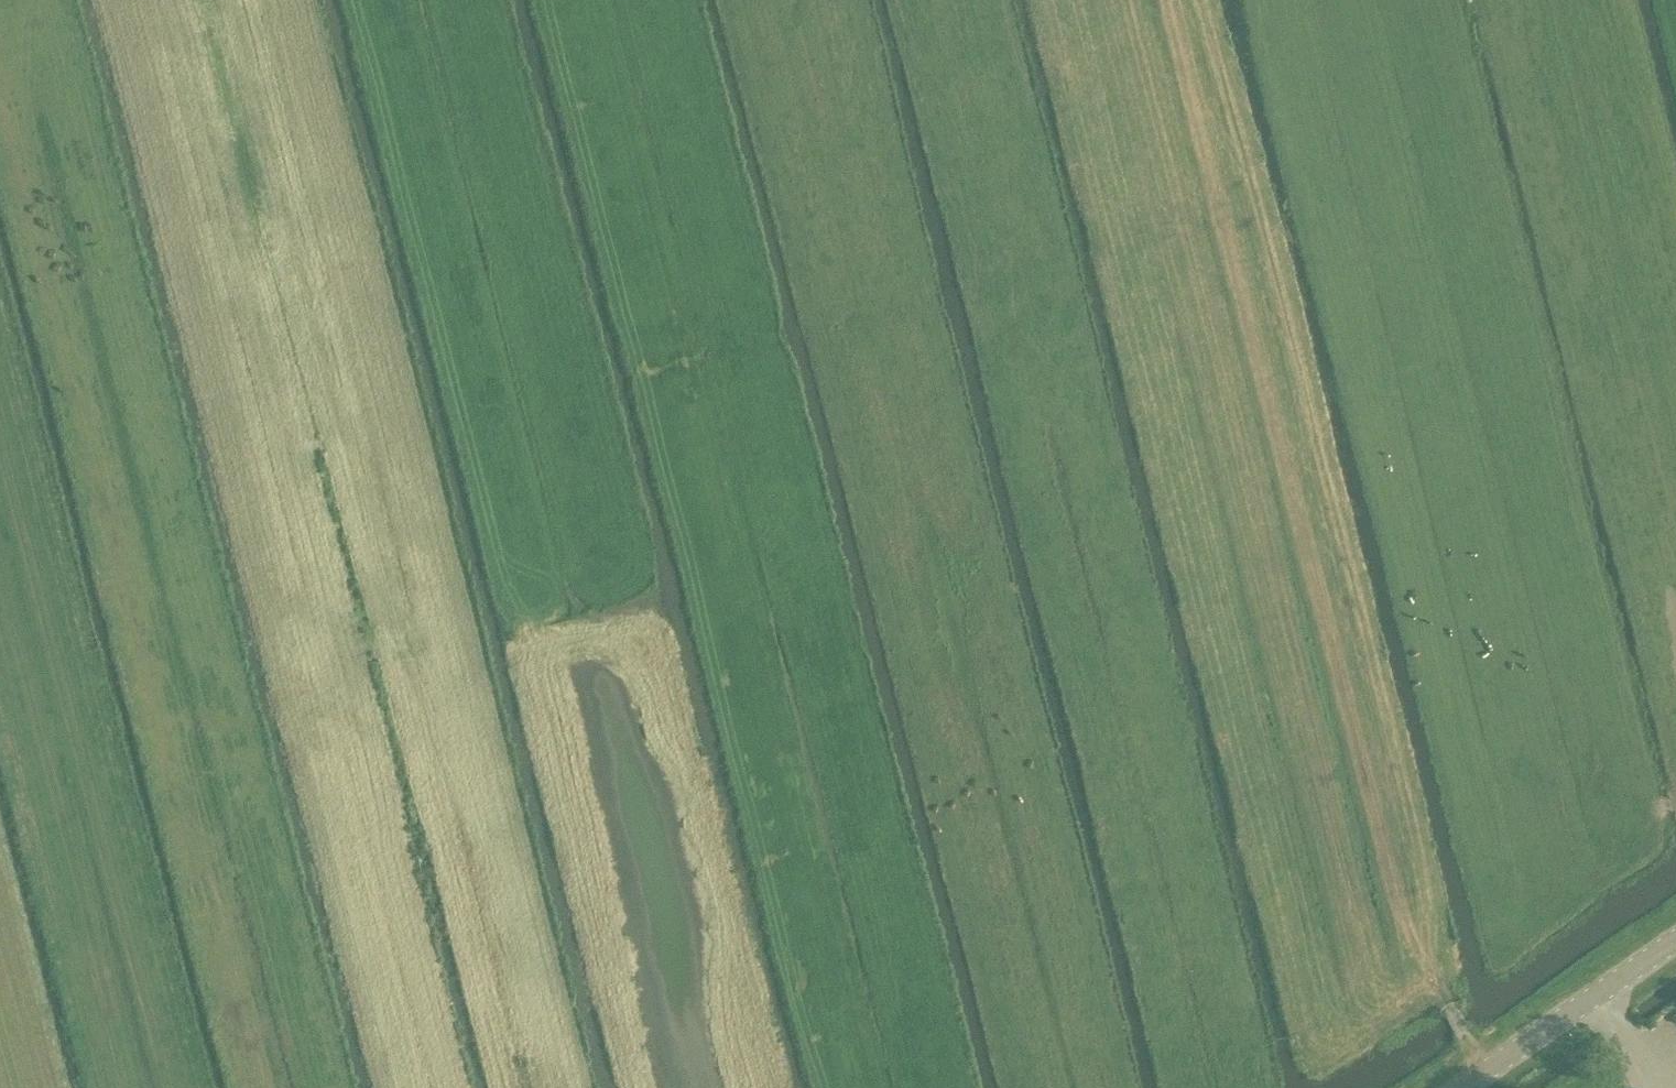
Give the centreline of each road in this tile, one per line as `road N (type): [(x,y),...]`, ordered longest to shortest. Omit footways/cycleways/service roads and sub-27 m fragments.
road 1 (unclassified): [(1464,1087),(1675,939)]

